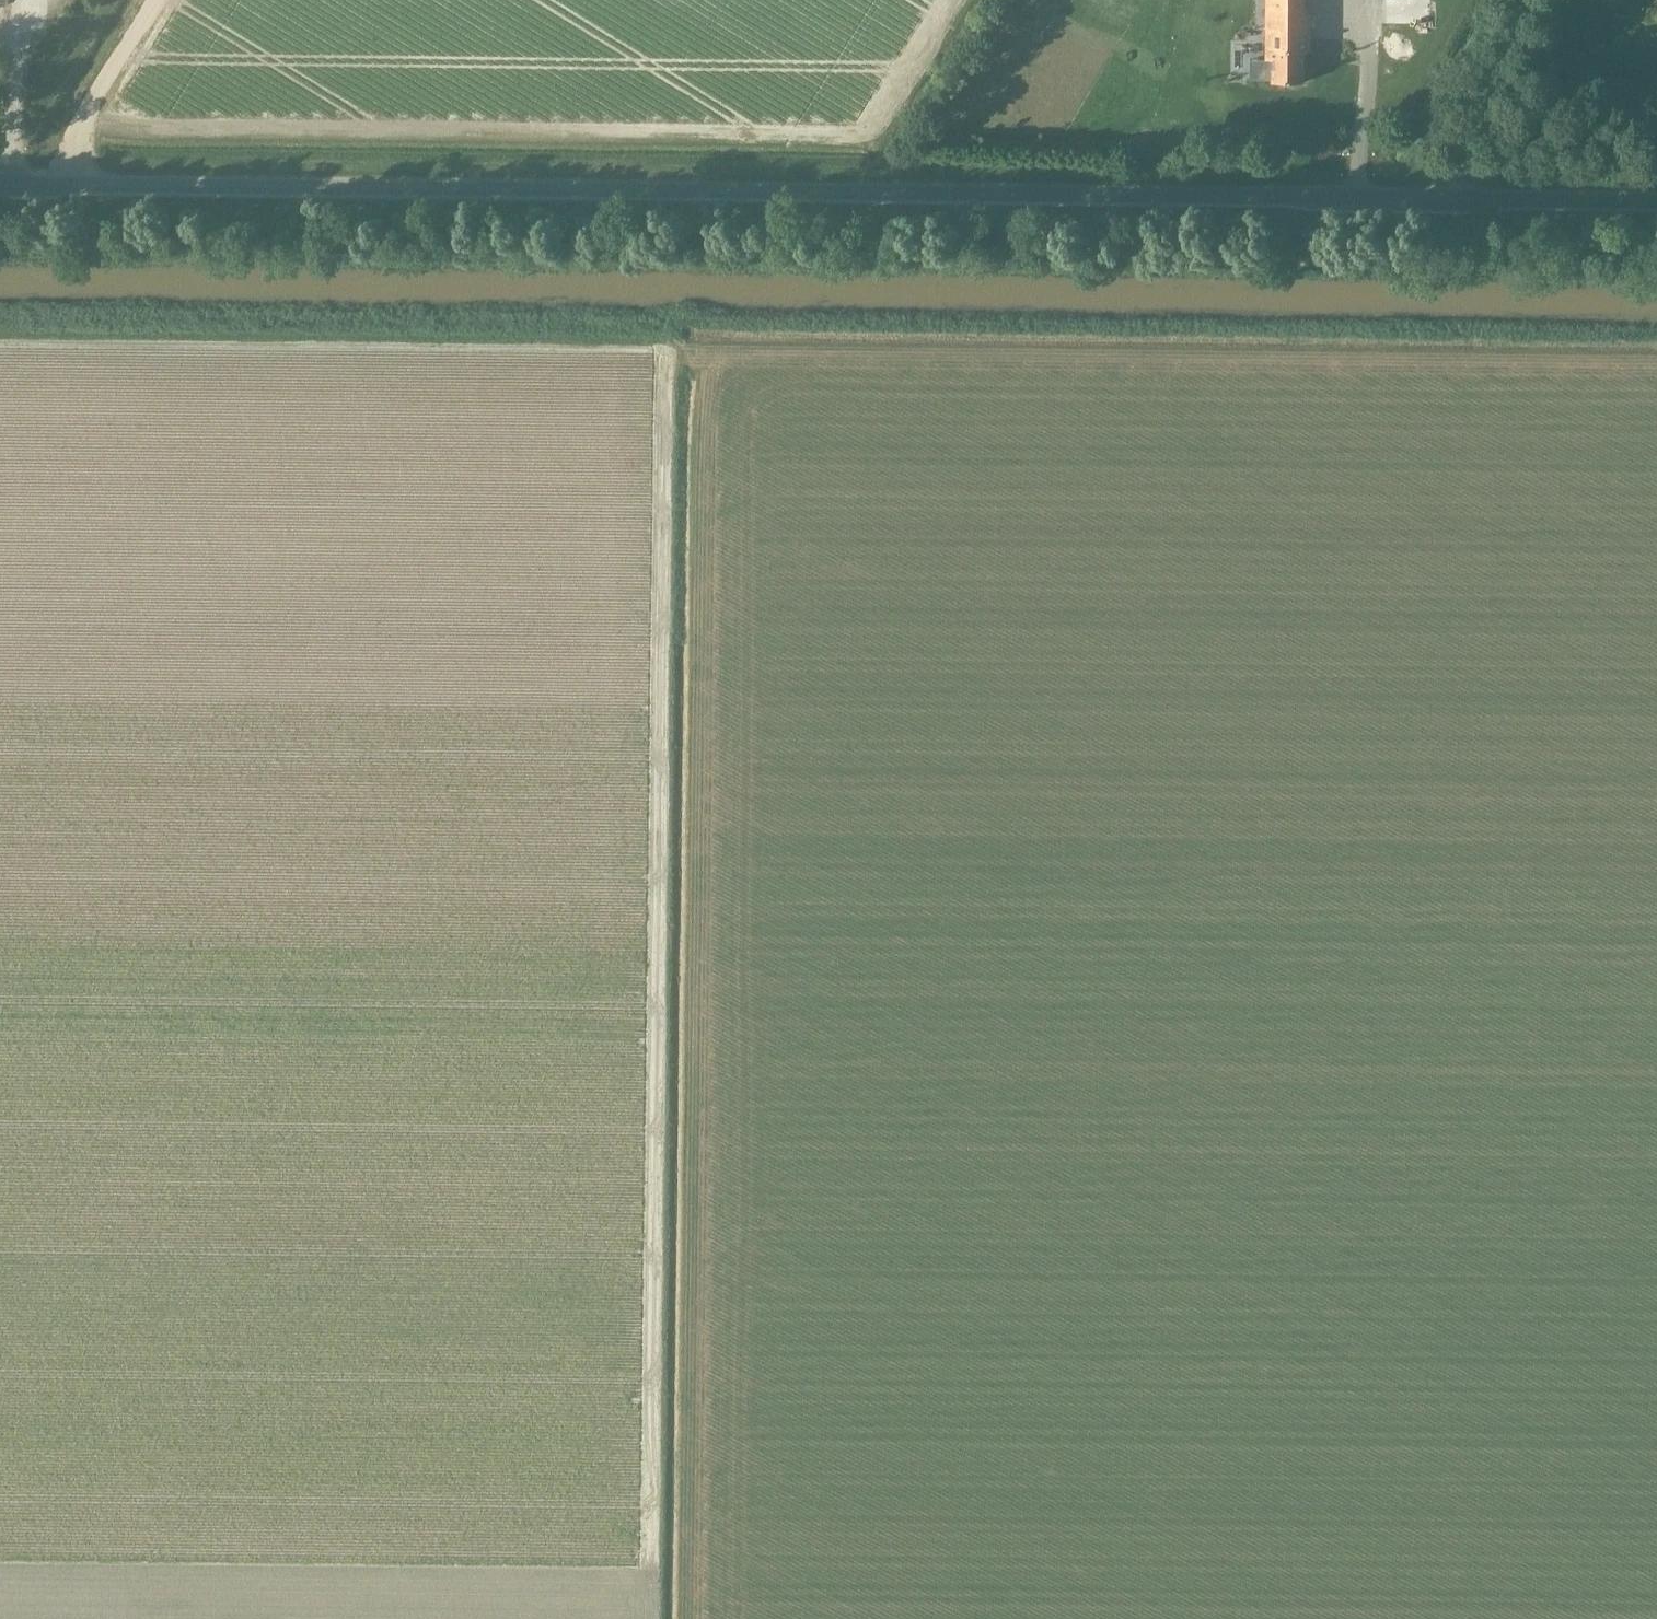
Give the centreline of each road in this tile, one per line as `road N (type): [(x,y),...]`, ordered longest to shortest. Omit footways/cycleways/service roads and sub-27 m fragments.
road 1 (unclassified): [(1656,201),(0,184)]

